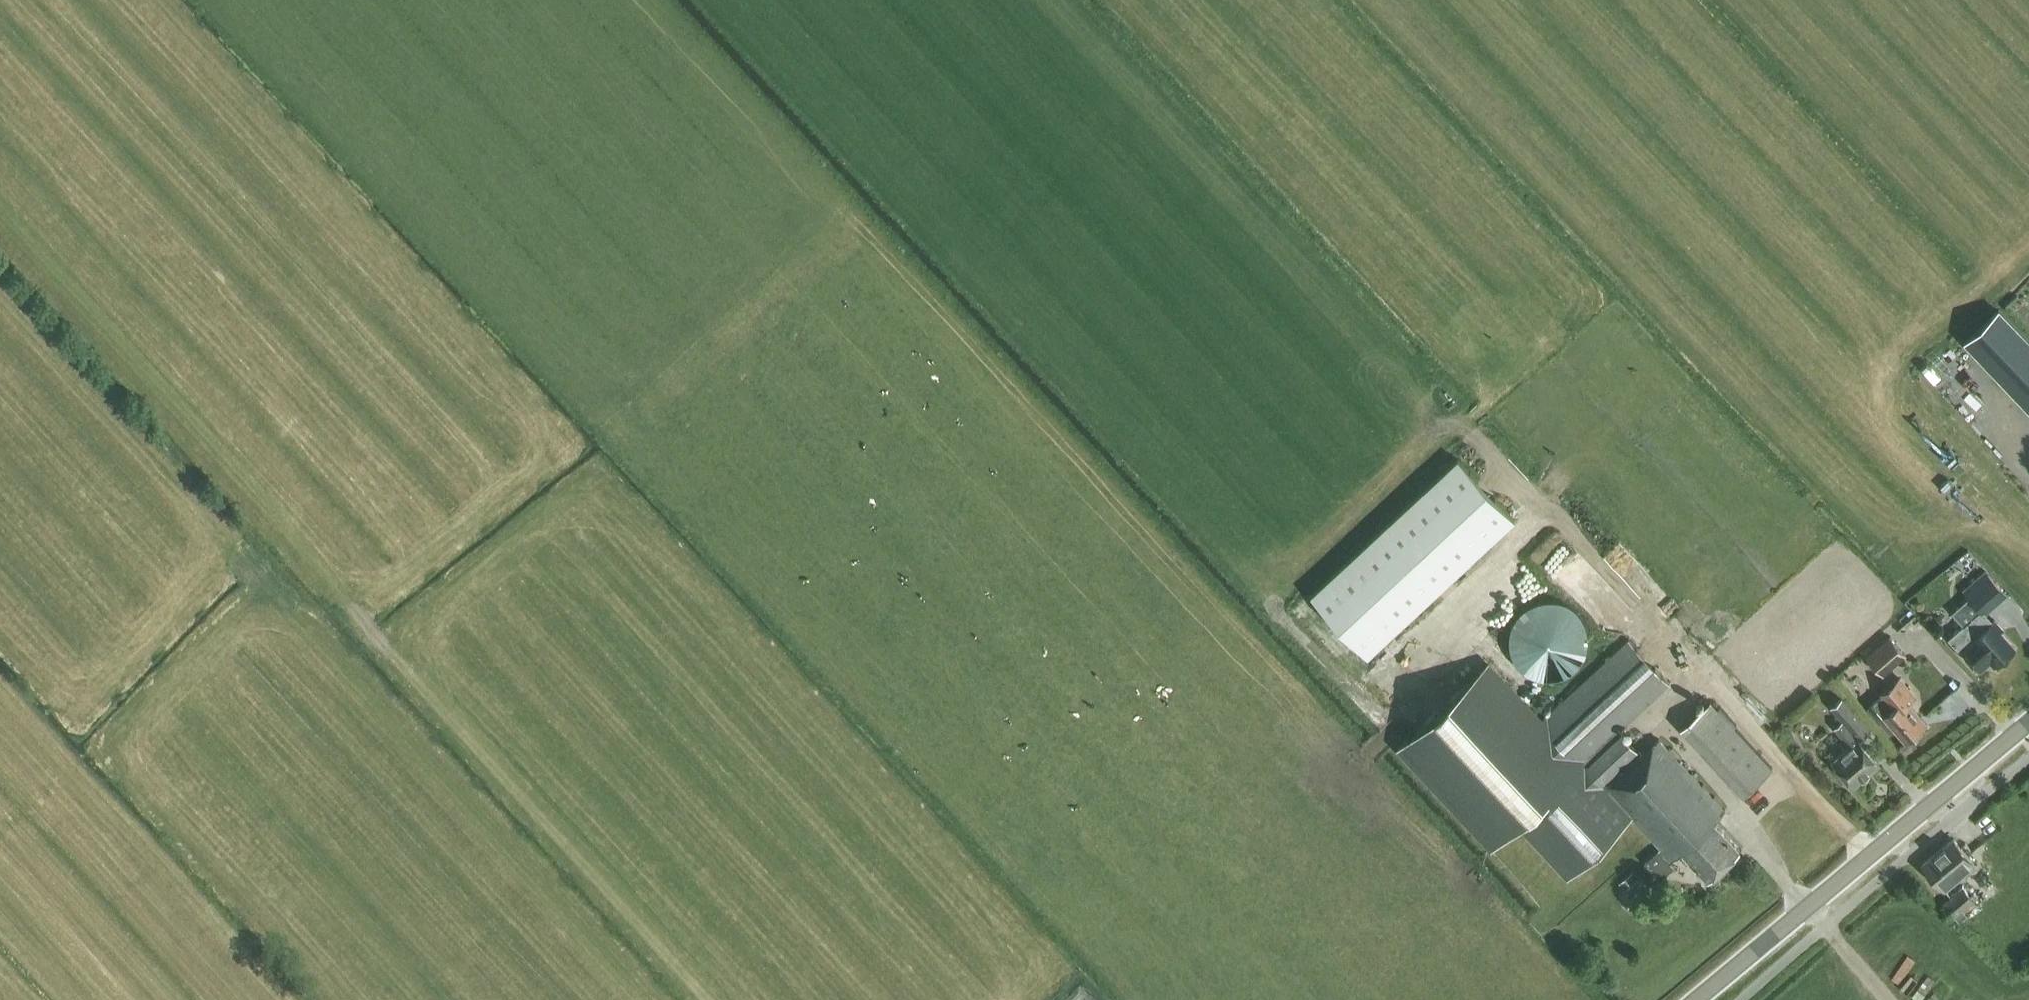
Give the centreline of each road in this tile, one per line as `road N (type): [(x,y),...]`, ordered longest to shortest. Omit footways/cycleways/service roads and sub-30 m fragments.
road 1 (tertiary): [(1697,999),(2028,726)]

